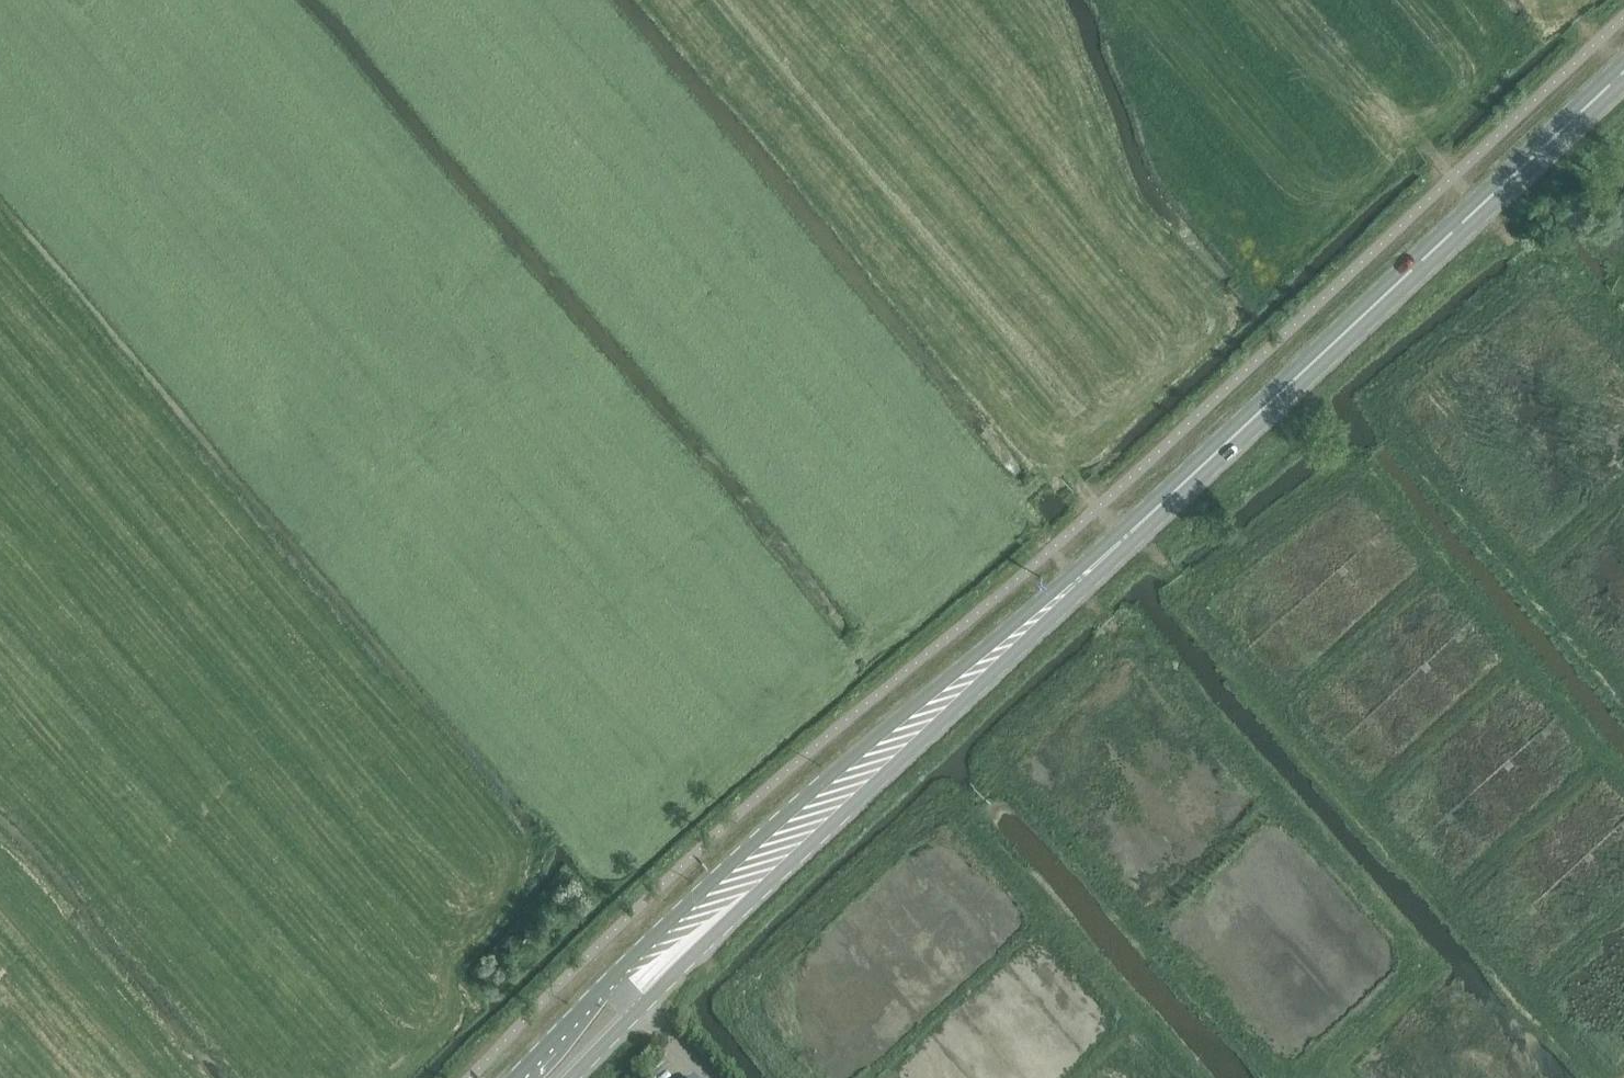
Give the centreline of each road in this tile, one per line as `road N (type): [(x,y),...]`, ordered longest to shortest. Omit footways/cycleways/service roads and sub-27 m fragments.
road 1 (primary): [(1081,585),(786,817),(515,1077)]
road 2 (primary): [(1081,585),(1623,71)]
road 3 (primary): [(572,1077),(1081,585)]
road 4 (track): [(1274,0),(1379,92),(1520,254)]
road 5 (track): [(1056,458),(1127,541),(1179,580)]
road 6 (track): [(1035,530),(1114,624)]

